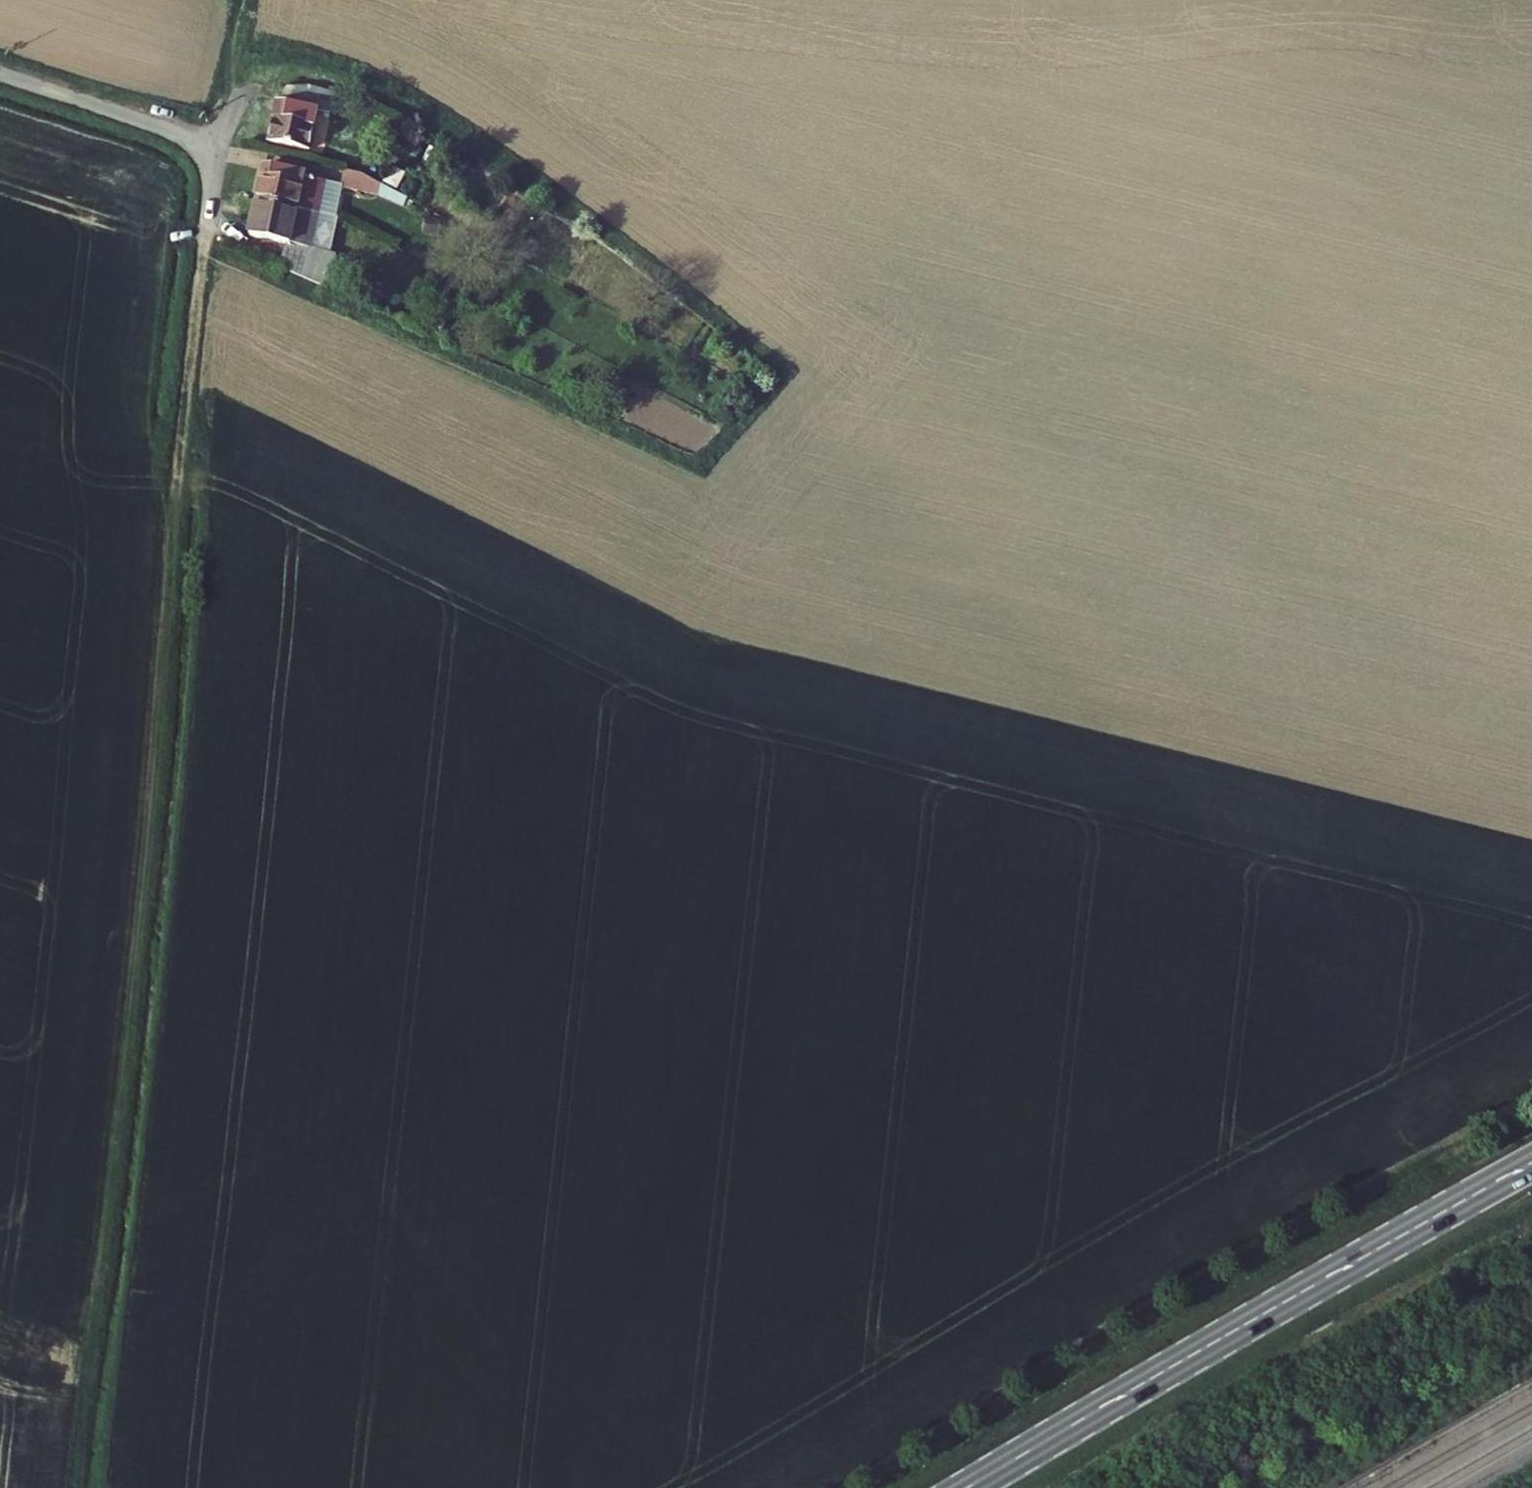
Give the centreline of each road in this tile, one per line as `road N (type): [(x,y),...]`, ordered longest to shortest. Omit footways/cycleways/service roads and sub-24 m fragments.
road 1 (primary): [(965,1487),(1531,1161)]
road 2 (residential): [(215,146),(0,74)]

